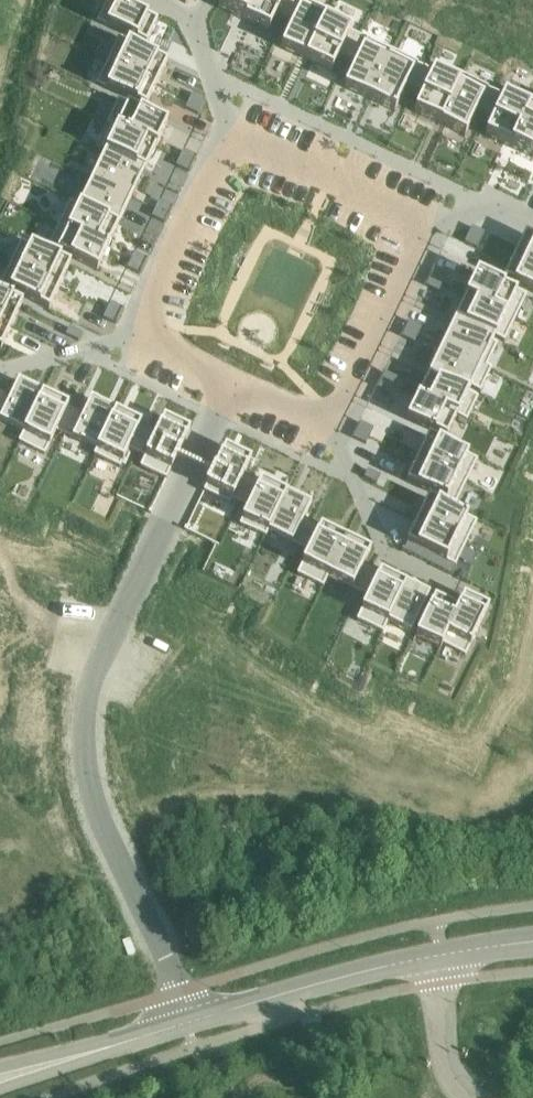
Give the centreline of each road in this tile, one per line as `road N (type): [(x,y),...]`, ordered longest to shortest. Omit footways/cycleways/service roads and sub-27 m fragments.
road 1 (residential): [(188,1023),(113,835),(90,767),(87,726),(110,638),(231,389)]
road 2 (unclassified): [(188,1023),(442,955)]
road 3 (residential): [(462,590),(386,553),(321,420)]
road 4 (residential): [(241,137),(178,238),(146,339)]
road 5 (residential): [(321,420),(389,319),(418,224)]
road 6 (residential): [(418,224),(332,175),(241,137)]
road 7 (residential): [(241,137),(190,17),(154,0)]
road 8 (residential): [(146,339),(0,368)]
road 9 (unclassified): [(472,1097),(452,1055),(442,955)]
road 10 (unclassified): [(68,1058),(188,1023)]
road 11 (residential): [(532,220),(497,202),(418,224)]

